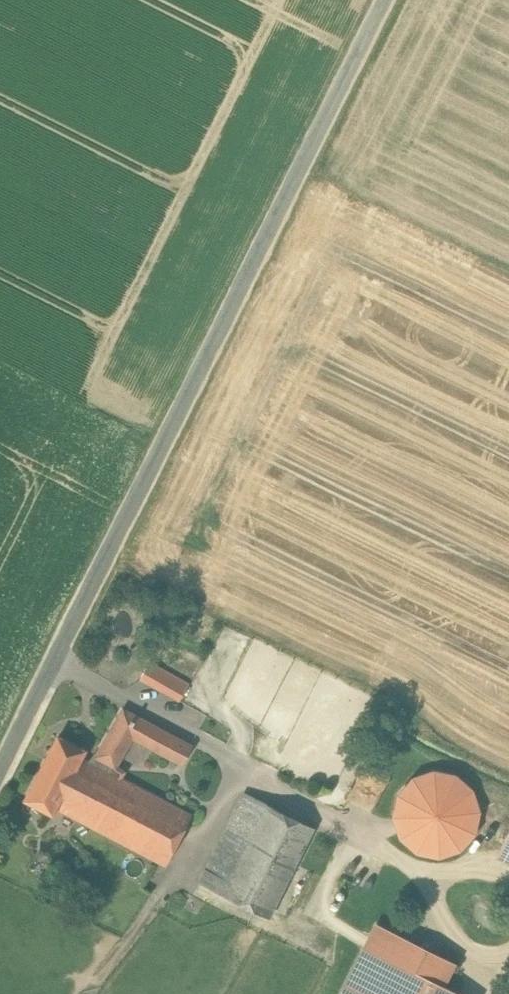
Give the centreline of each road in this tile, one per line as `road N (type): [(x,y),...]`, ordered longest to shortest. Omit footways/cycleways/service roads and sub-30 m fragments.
road 1 (unclassified): [(392,0),(0,798)]

